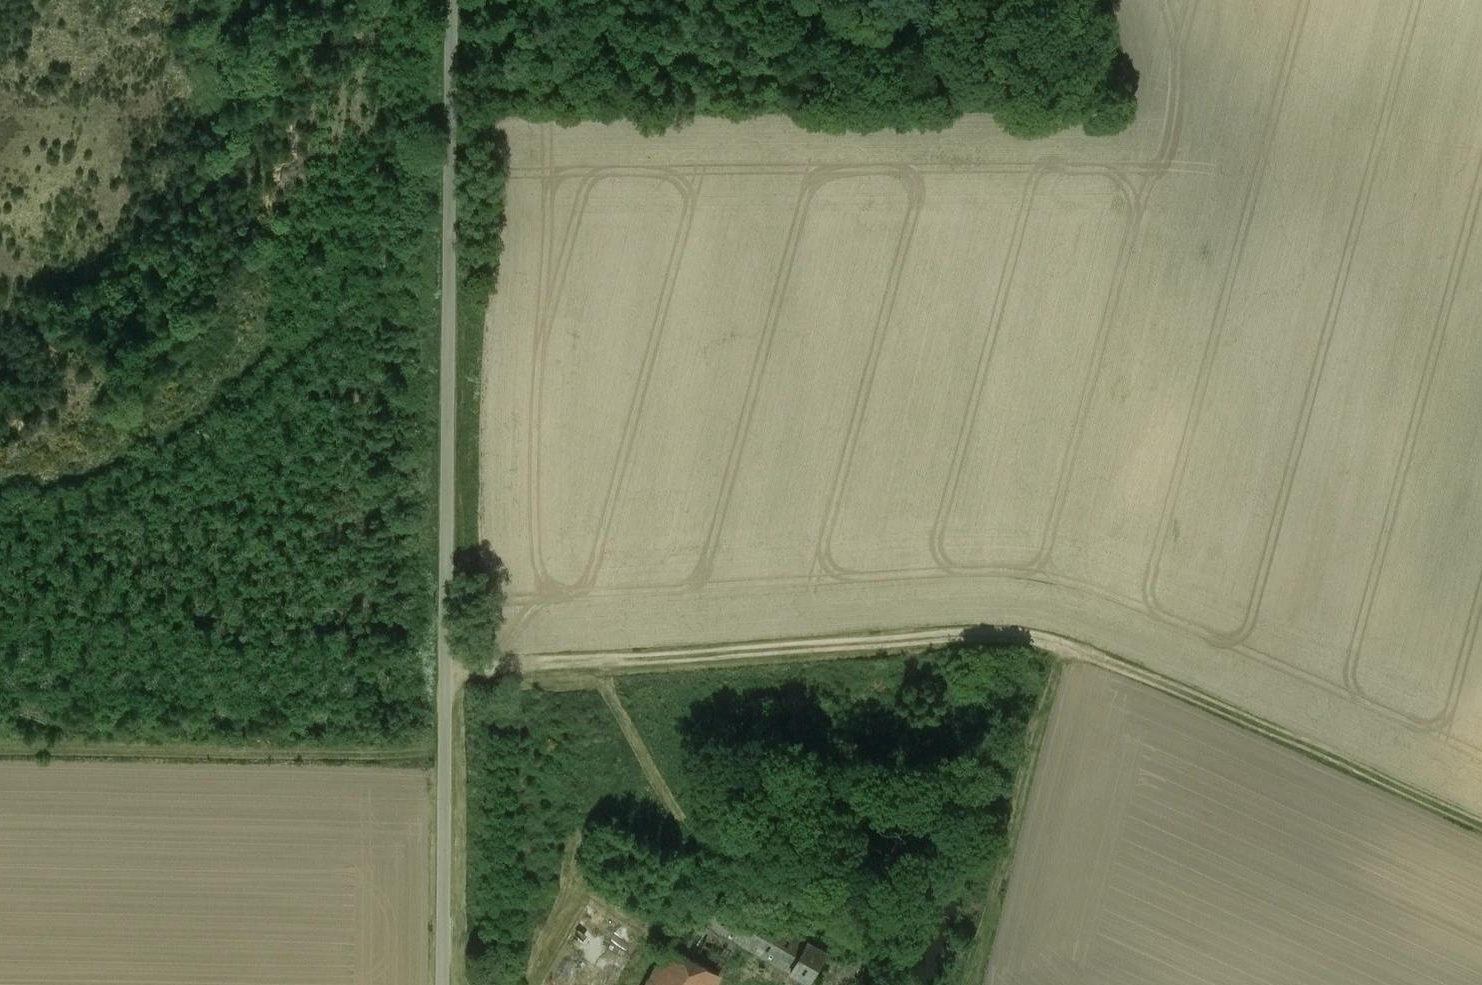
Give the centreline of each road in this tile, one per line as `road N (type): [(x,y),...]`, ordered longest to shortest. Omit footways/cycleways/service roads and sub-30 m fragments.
road 1 (unclassified): [(454,0),(444,984)]

